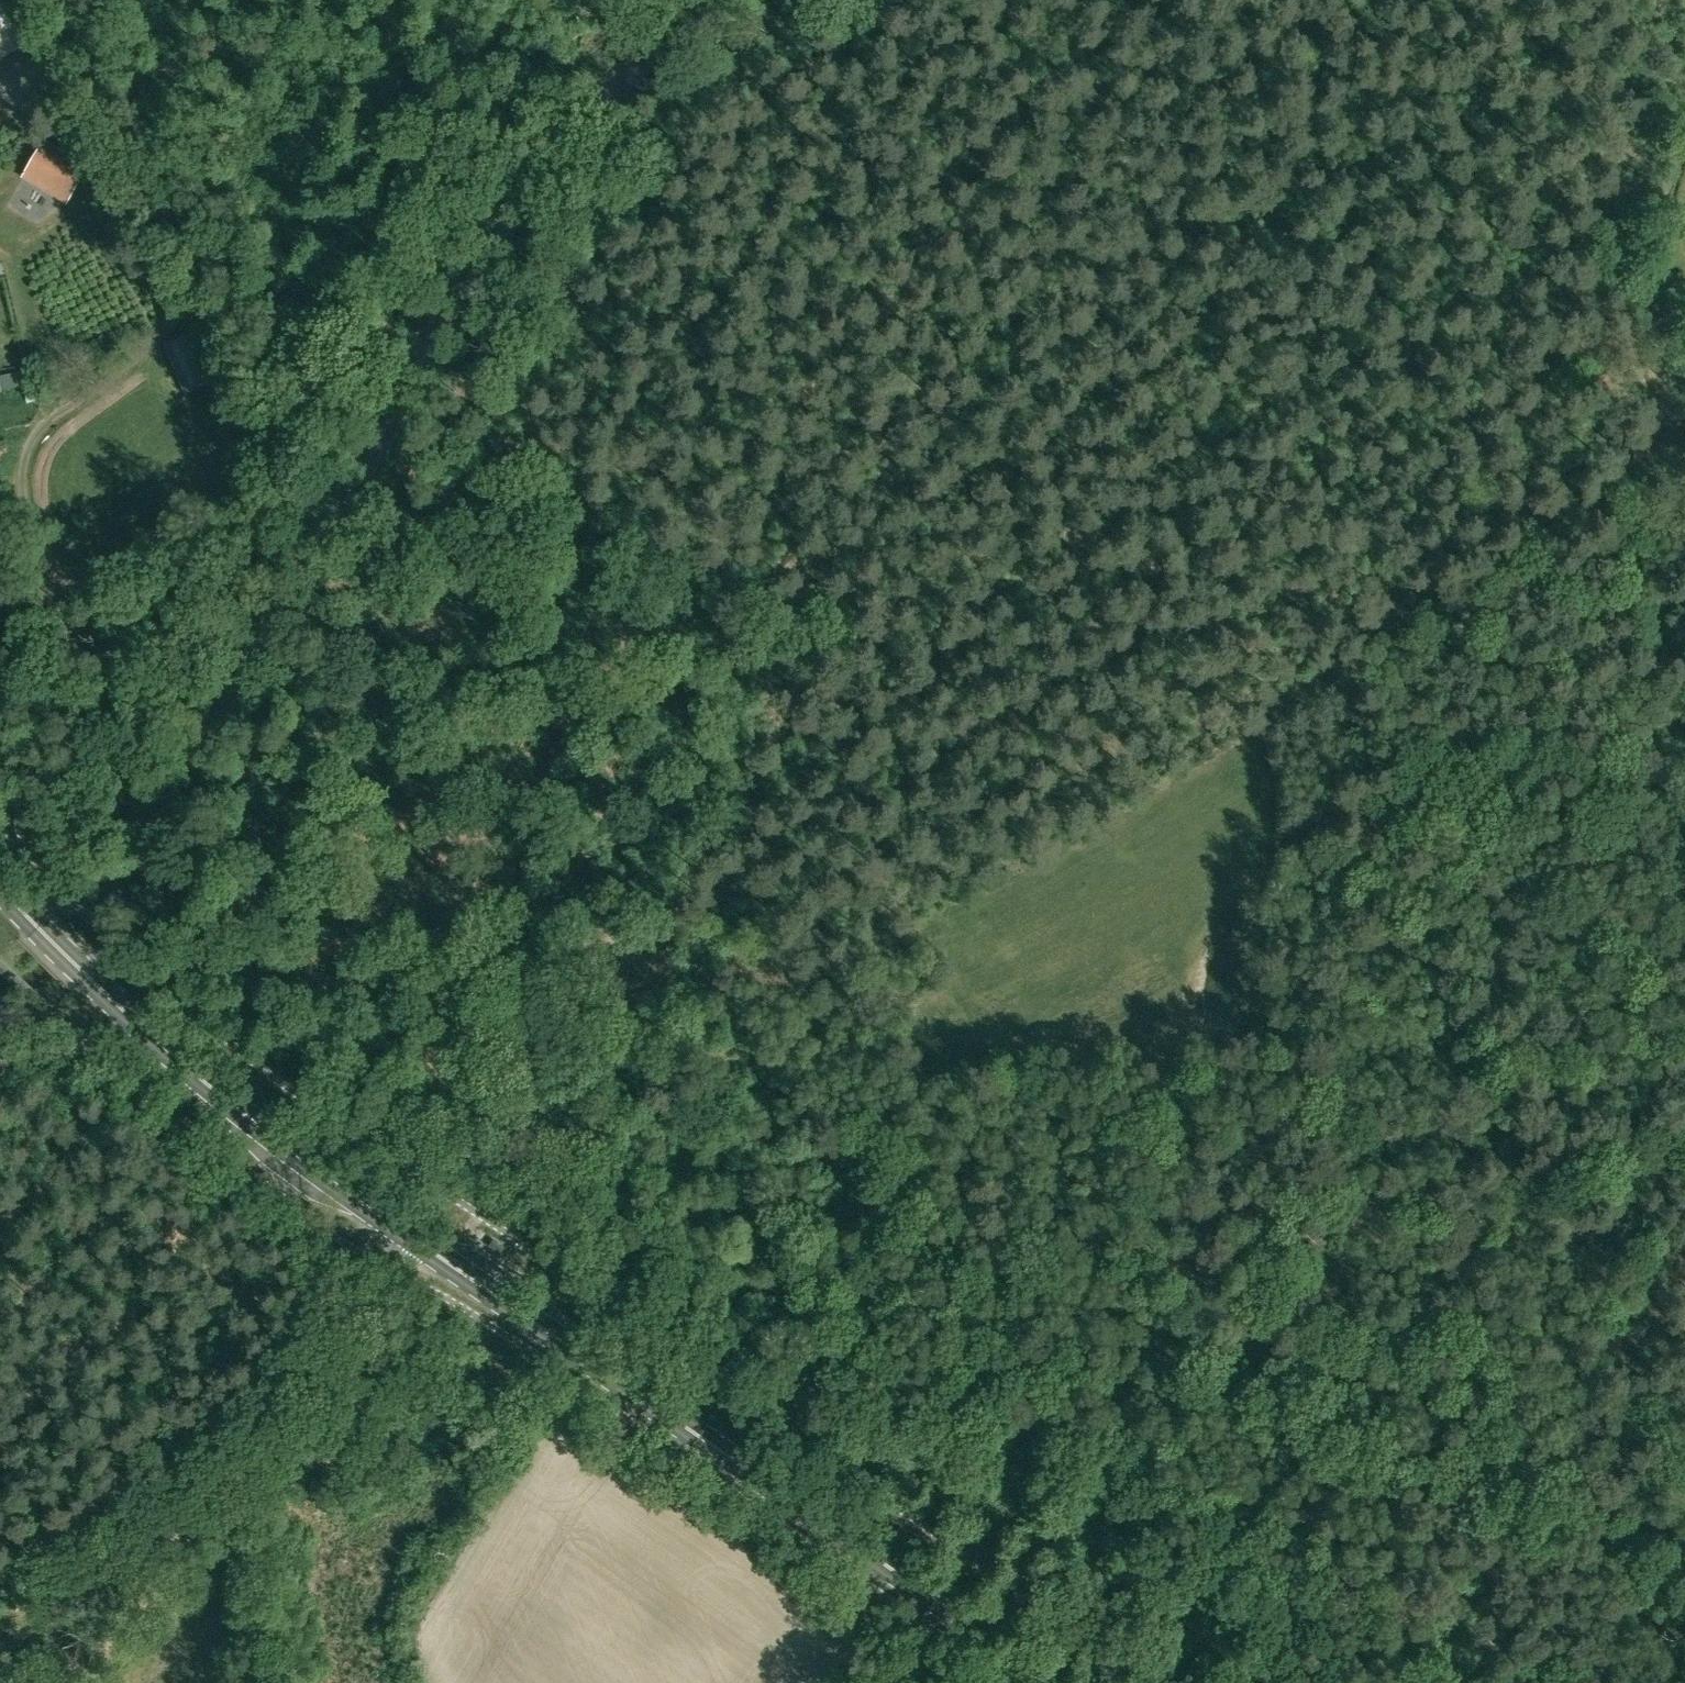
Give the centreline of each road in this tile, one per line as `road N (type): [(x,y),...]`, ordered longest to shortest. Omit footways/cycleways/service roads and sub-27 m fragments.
road 1 (secondary): [(1056,1682),(260,1129),(113,1005),(0,892)]

